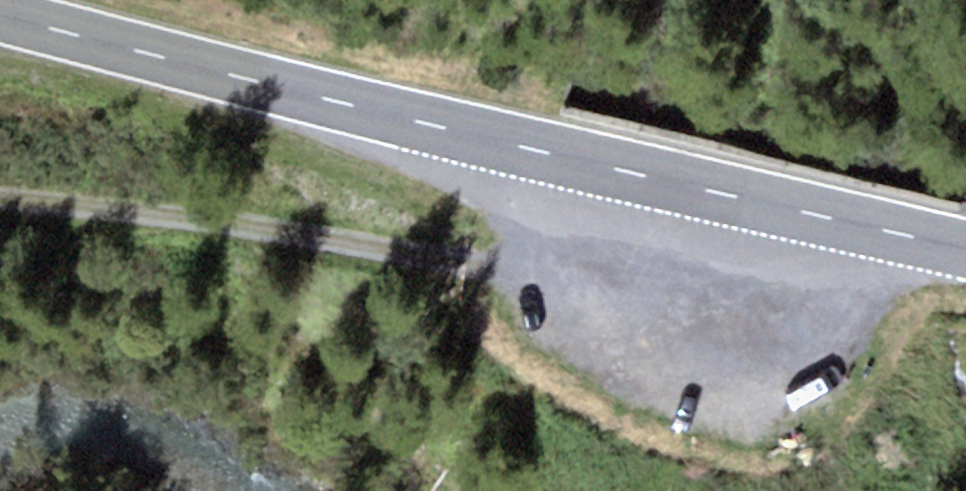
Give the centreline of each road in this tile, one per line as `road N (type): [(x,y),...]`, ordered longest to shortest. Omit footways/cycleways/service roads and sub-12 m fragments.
road 1 (primary): [(965,250),(0,17)]
road 2 (track): [(0,200),(323,235),(501,278),(666,301),(834,219)]

